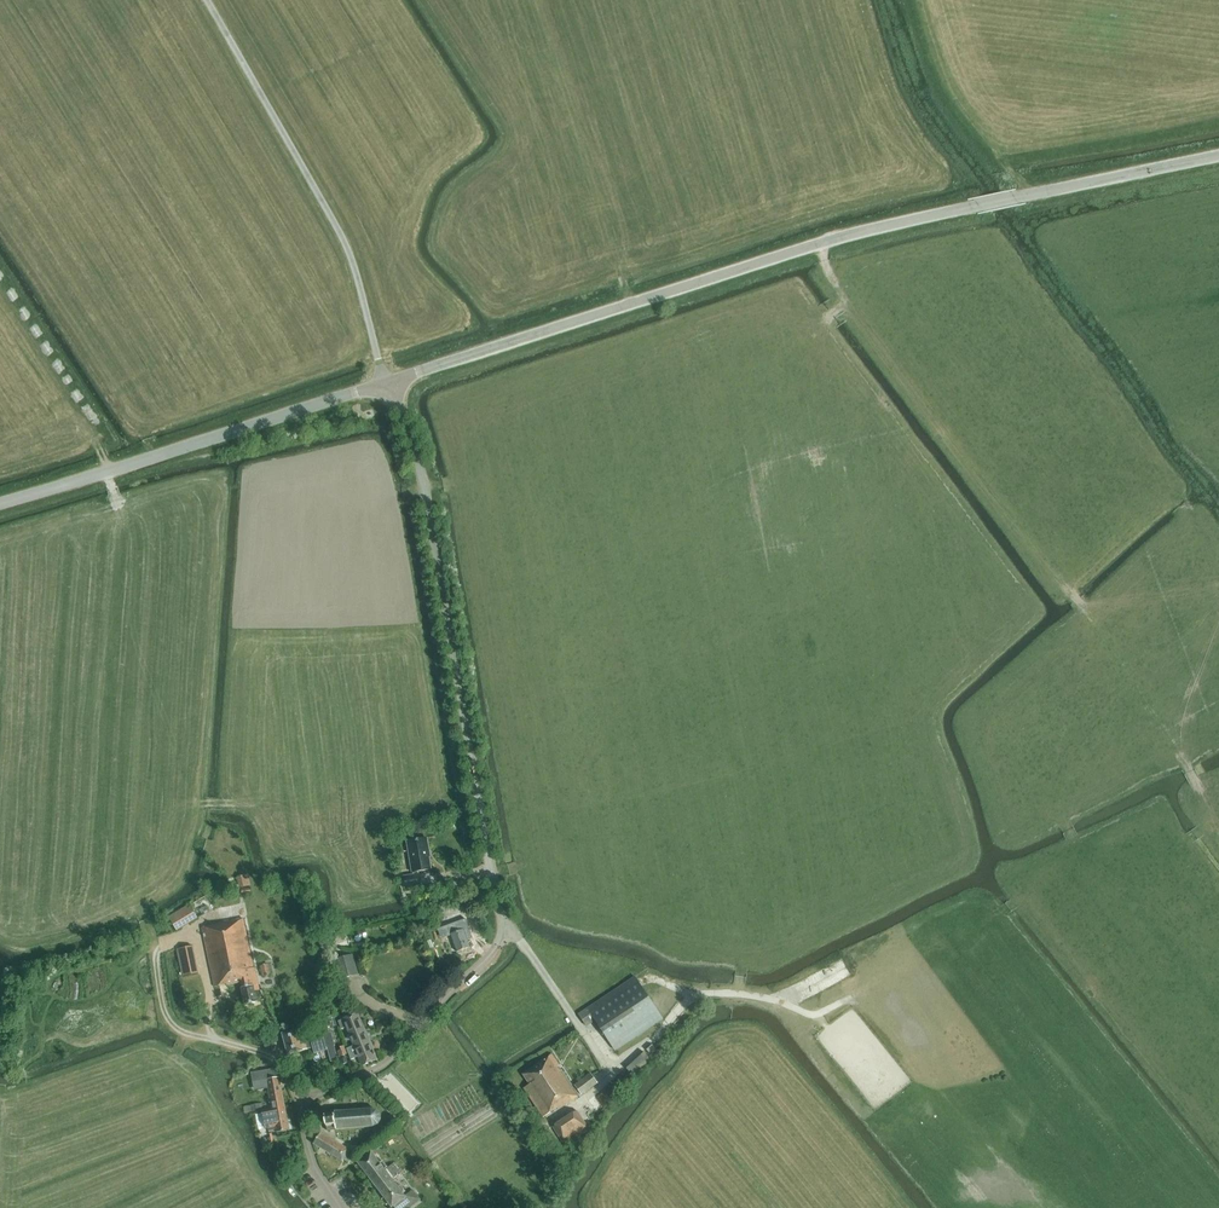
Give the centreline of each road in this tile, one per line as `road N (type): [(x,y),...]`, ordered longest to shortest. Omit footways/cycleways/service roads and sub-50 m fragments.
road 1 (tertiary): [(387,382),(821,242),(1218,155)]
road 2 (unclassified): [(309,1101),(385,1064),(488,957),(504,930),(423,479),(387,382)]
road 3 (track): [(819,322),(846,305),(867,328),(1085,610),(1200,788)]
road 4 (unclassified): [(387,382),(351,252),(206,0)]
road 5 (tertiary): [(0,502),(387,382)]
road 6 (track): [(609,1068),(703,993),(764,996),(808,1013),(852,996)]
road 7 (track): [(1085,610),(1121,612),(1218,586)]

